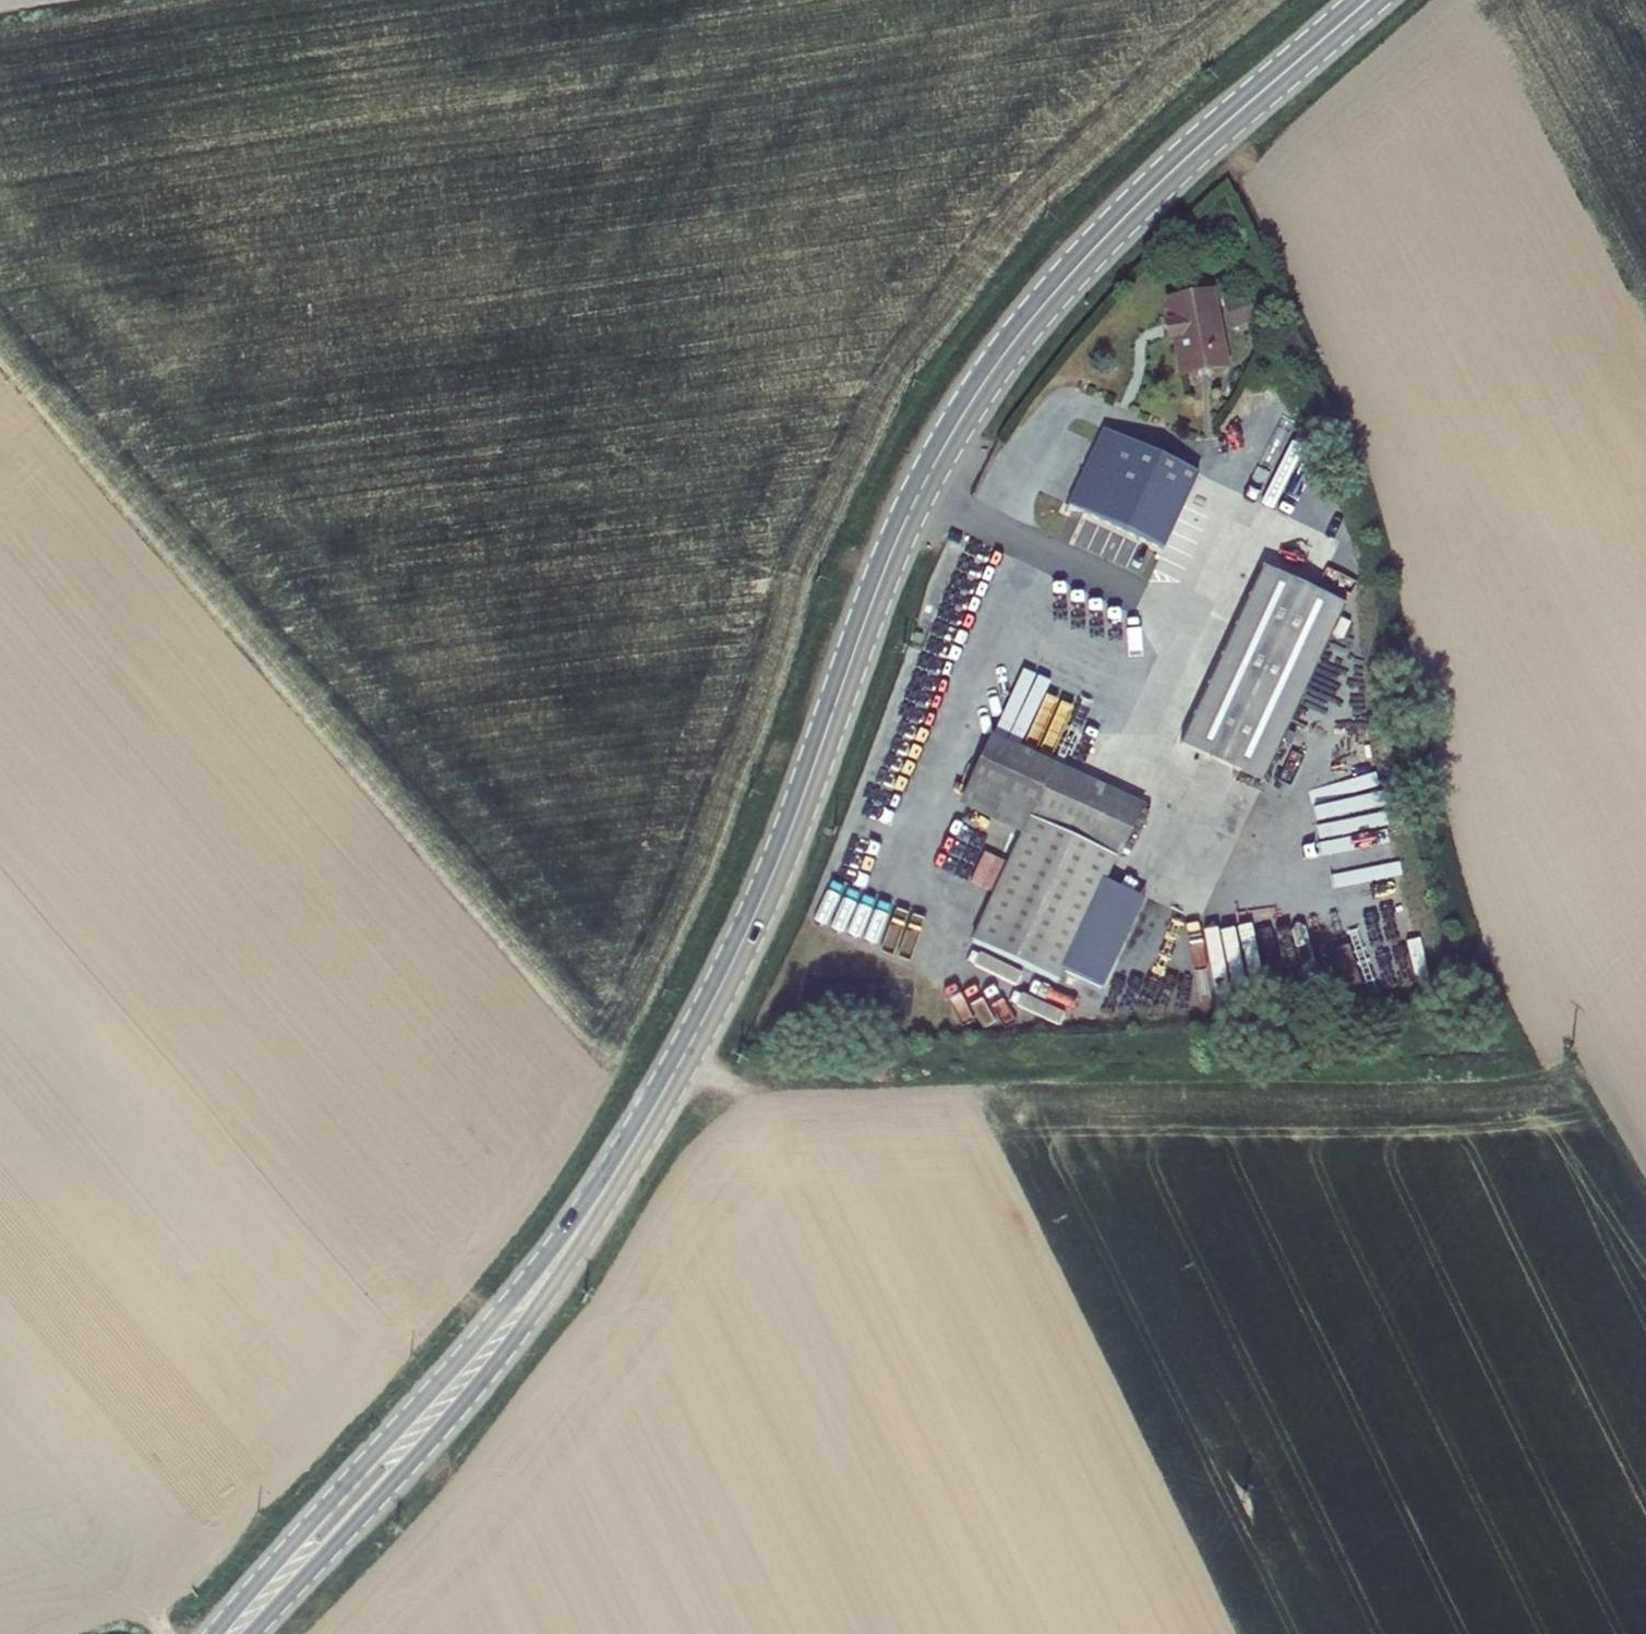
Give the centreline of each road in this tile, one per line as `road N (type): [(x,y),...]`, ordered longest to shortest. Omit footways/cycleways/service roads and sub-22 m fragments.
road 1 (tertiary): [(234,1633),(492,1350),(636,1141),(753,919),(898,537),(973,398),(1018,335),(1142,199),(1369,0)]

